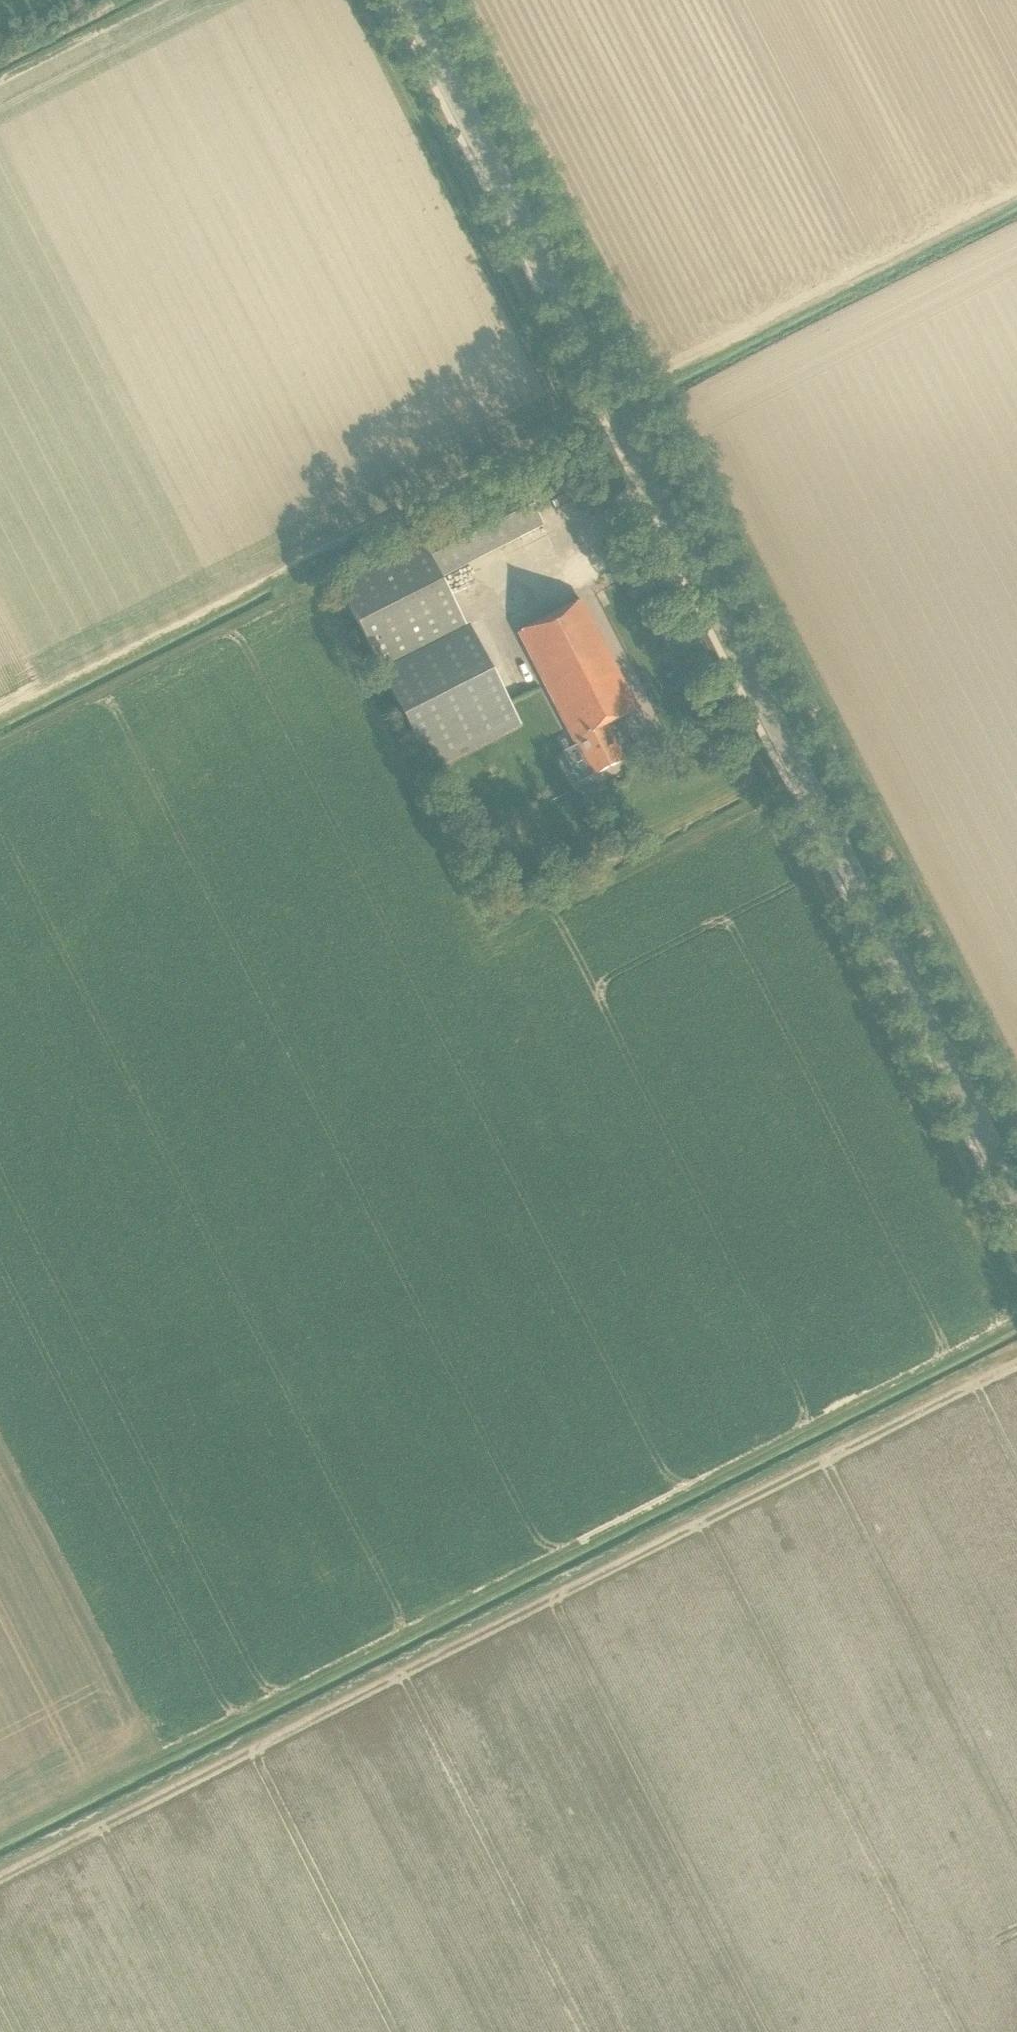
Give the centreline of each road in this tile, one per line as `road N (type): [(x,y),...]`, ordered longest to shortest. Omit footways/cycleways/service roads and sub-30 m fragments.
road 1 (unclassified): [(1016,1200),(408,0)]

